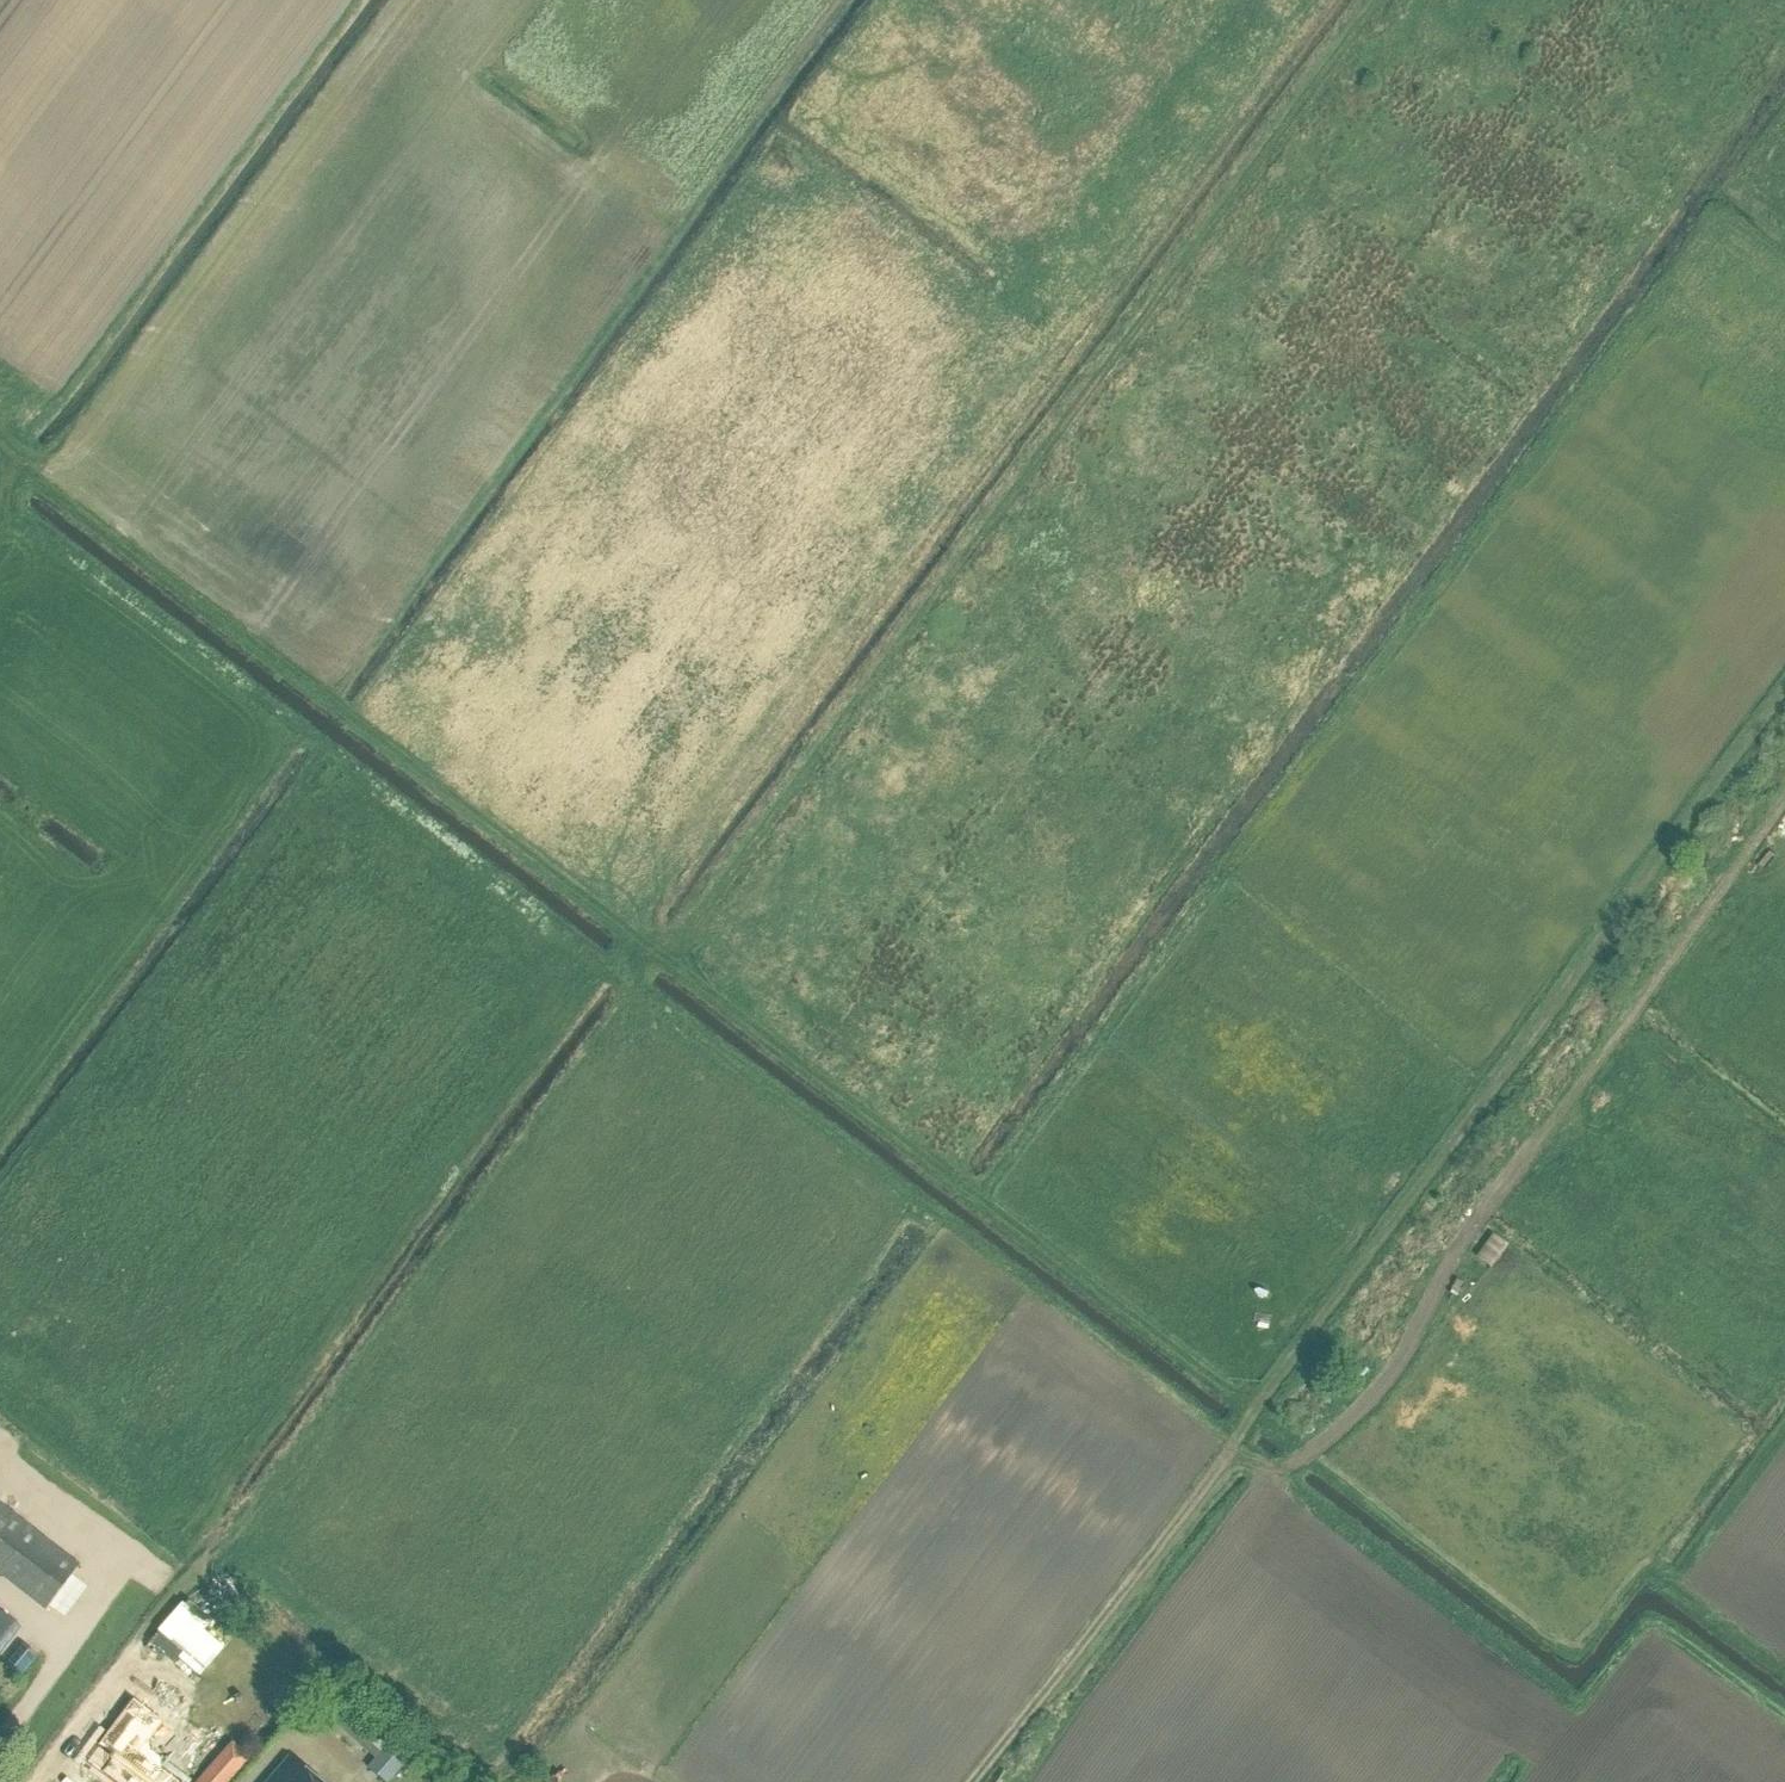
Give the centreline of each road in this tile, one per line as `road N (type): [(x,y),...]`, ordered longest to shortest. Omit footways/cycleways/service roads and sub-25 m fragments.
road 1 (track): [(971,1781),(1784,696)]

